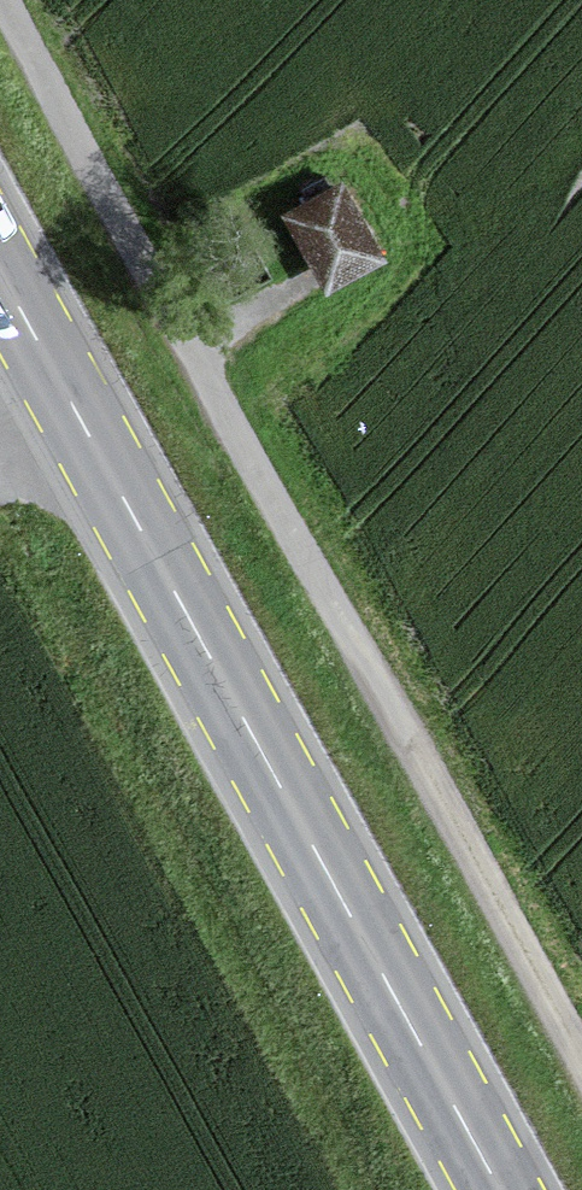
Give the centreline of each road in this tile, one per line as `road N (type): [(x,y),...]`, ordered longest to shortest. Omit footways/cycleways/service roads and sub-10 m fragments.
road 1 (track): [(581,1057),(3,0)]
road 2 (primary): [(500,1189),(0,276)]

